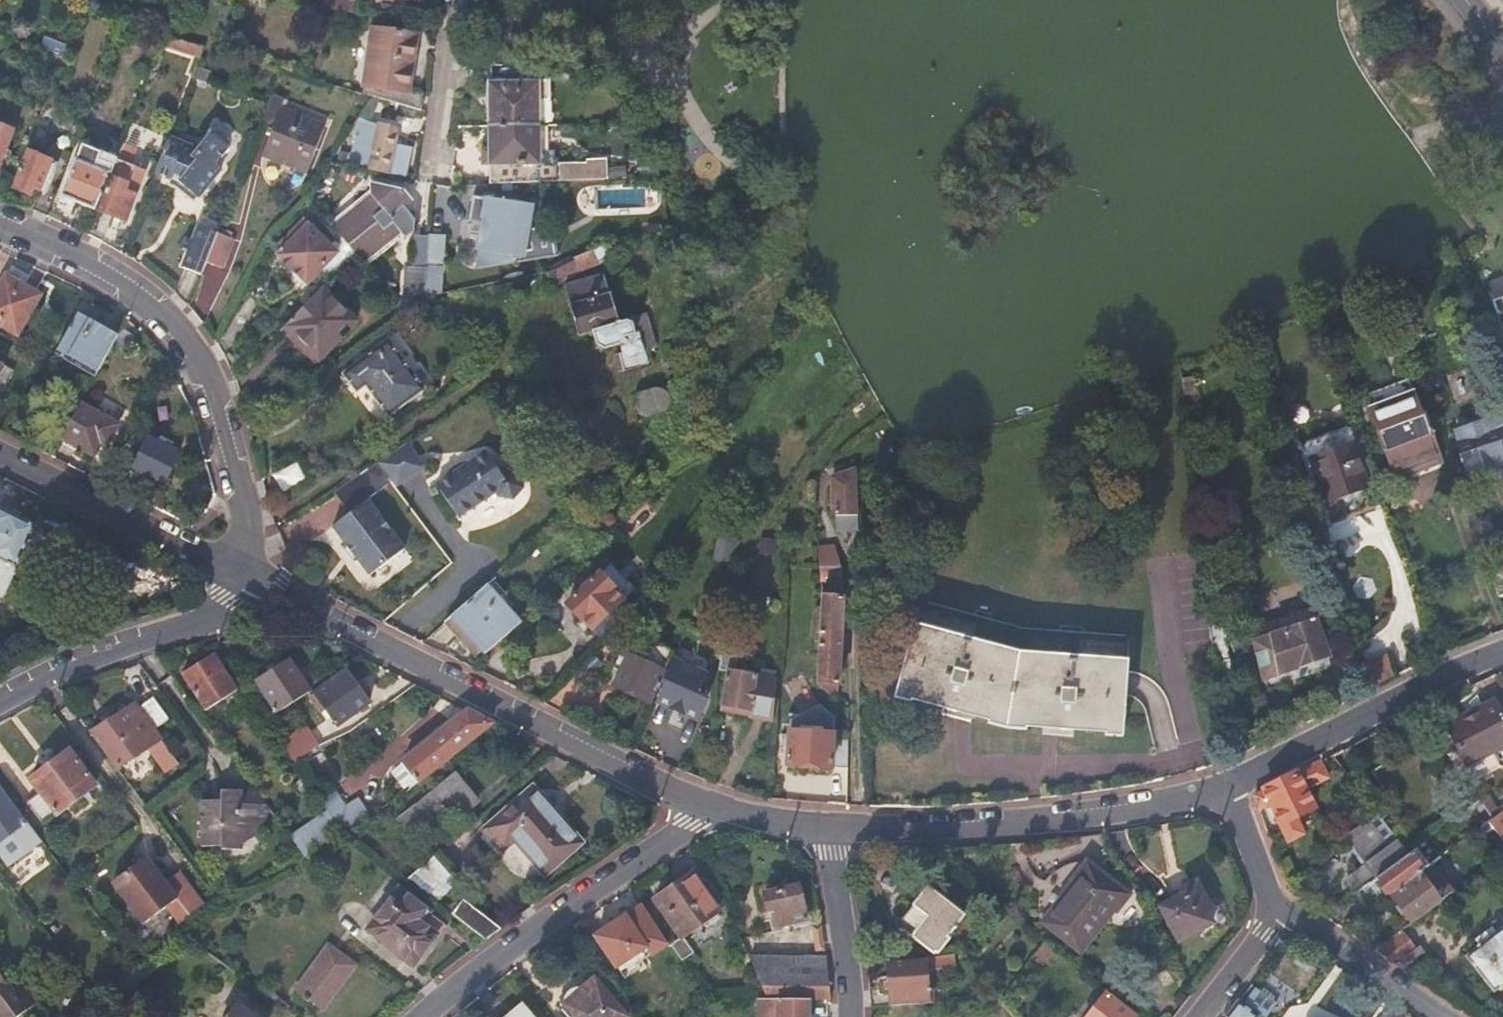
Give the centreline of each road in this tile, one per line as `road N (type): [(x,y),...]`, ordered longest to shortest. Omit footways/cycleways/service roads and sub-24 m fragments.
road 1 (residential): [(251,576),(627,773),(707,805)]
road 2 (residential): [(251,576),(245,498),(199,357),(131,283),(0,225)]
road 3 (residential): [(822,828),(885,832),(1122,811),(1223,788)]
road 4 (residential): [(707,805),(692,828),(485,967),(425,1016)]
road 5 (residential): [(1502,649),(1223,788)]
road 6 (residential): [(251,576),(227,603),(0,705)]
road 7 (residential): [(0,457),(251,576)]
road 8 (residential): [(822,828),(843,1016)]
road 9 (residential): [(1276,914),(1432,1016)]
road 10 (residential): [(451,0),(424,172)]
road 11 (residential): [(1223,788),(1276,914)]
road 12 (residential): [(1197,1016),(1276,914)]

